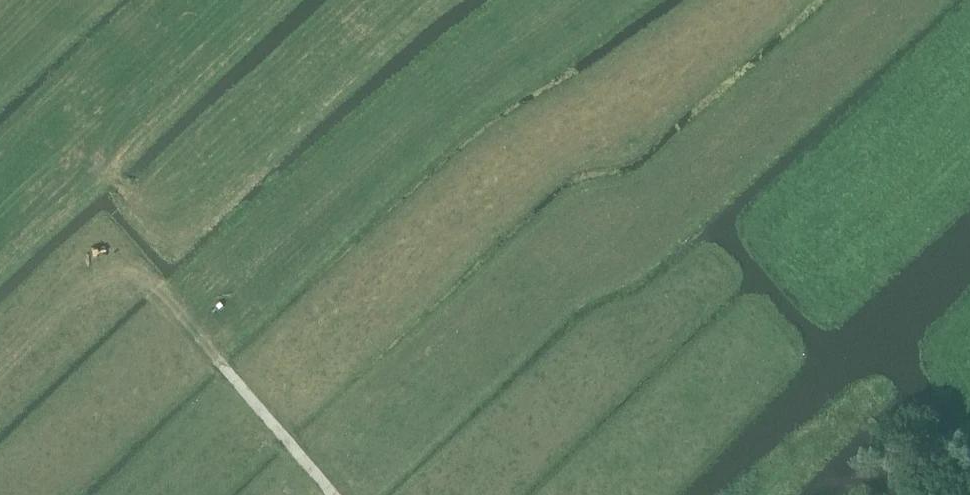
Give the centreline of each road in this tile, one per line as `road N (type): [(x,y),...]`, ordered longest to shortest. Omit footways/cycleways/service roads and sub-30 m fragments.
road 1 (track): [(335,494),(213,356)]

